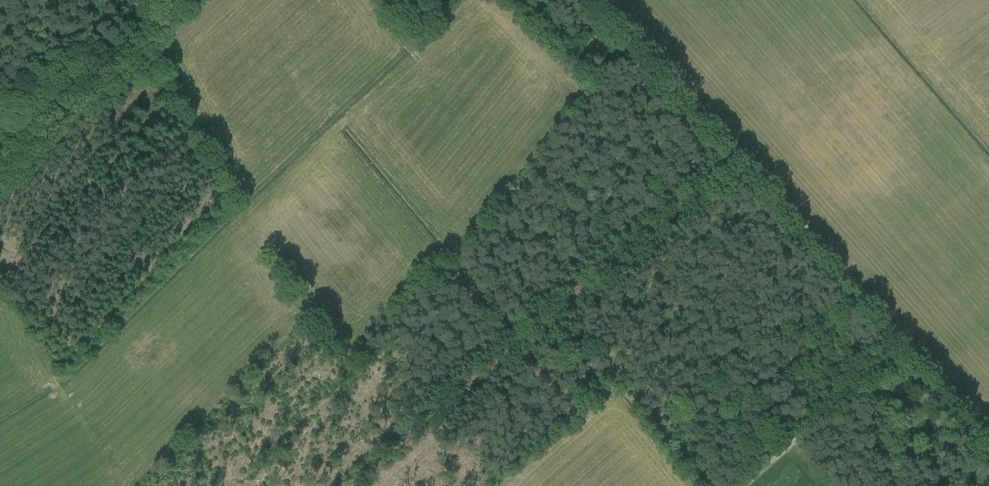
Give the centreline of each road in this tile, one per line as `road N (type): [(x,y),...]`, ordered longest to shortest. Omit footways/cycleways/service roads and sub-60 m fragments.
road 1 (track): [(988,435),(603,0)]
road 2 (track): [(173,0),(0,146)]

